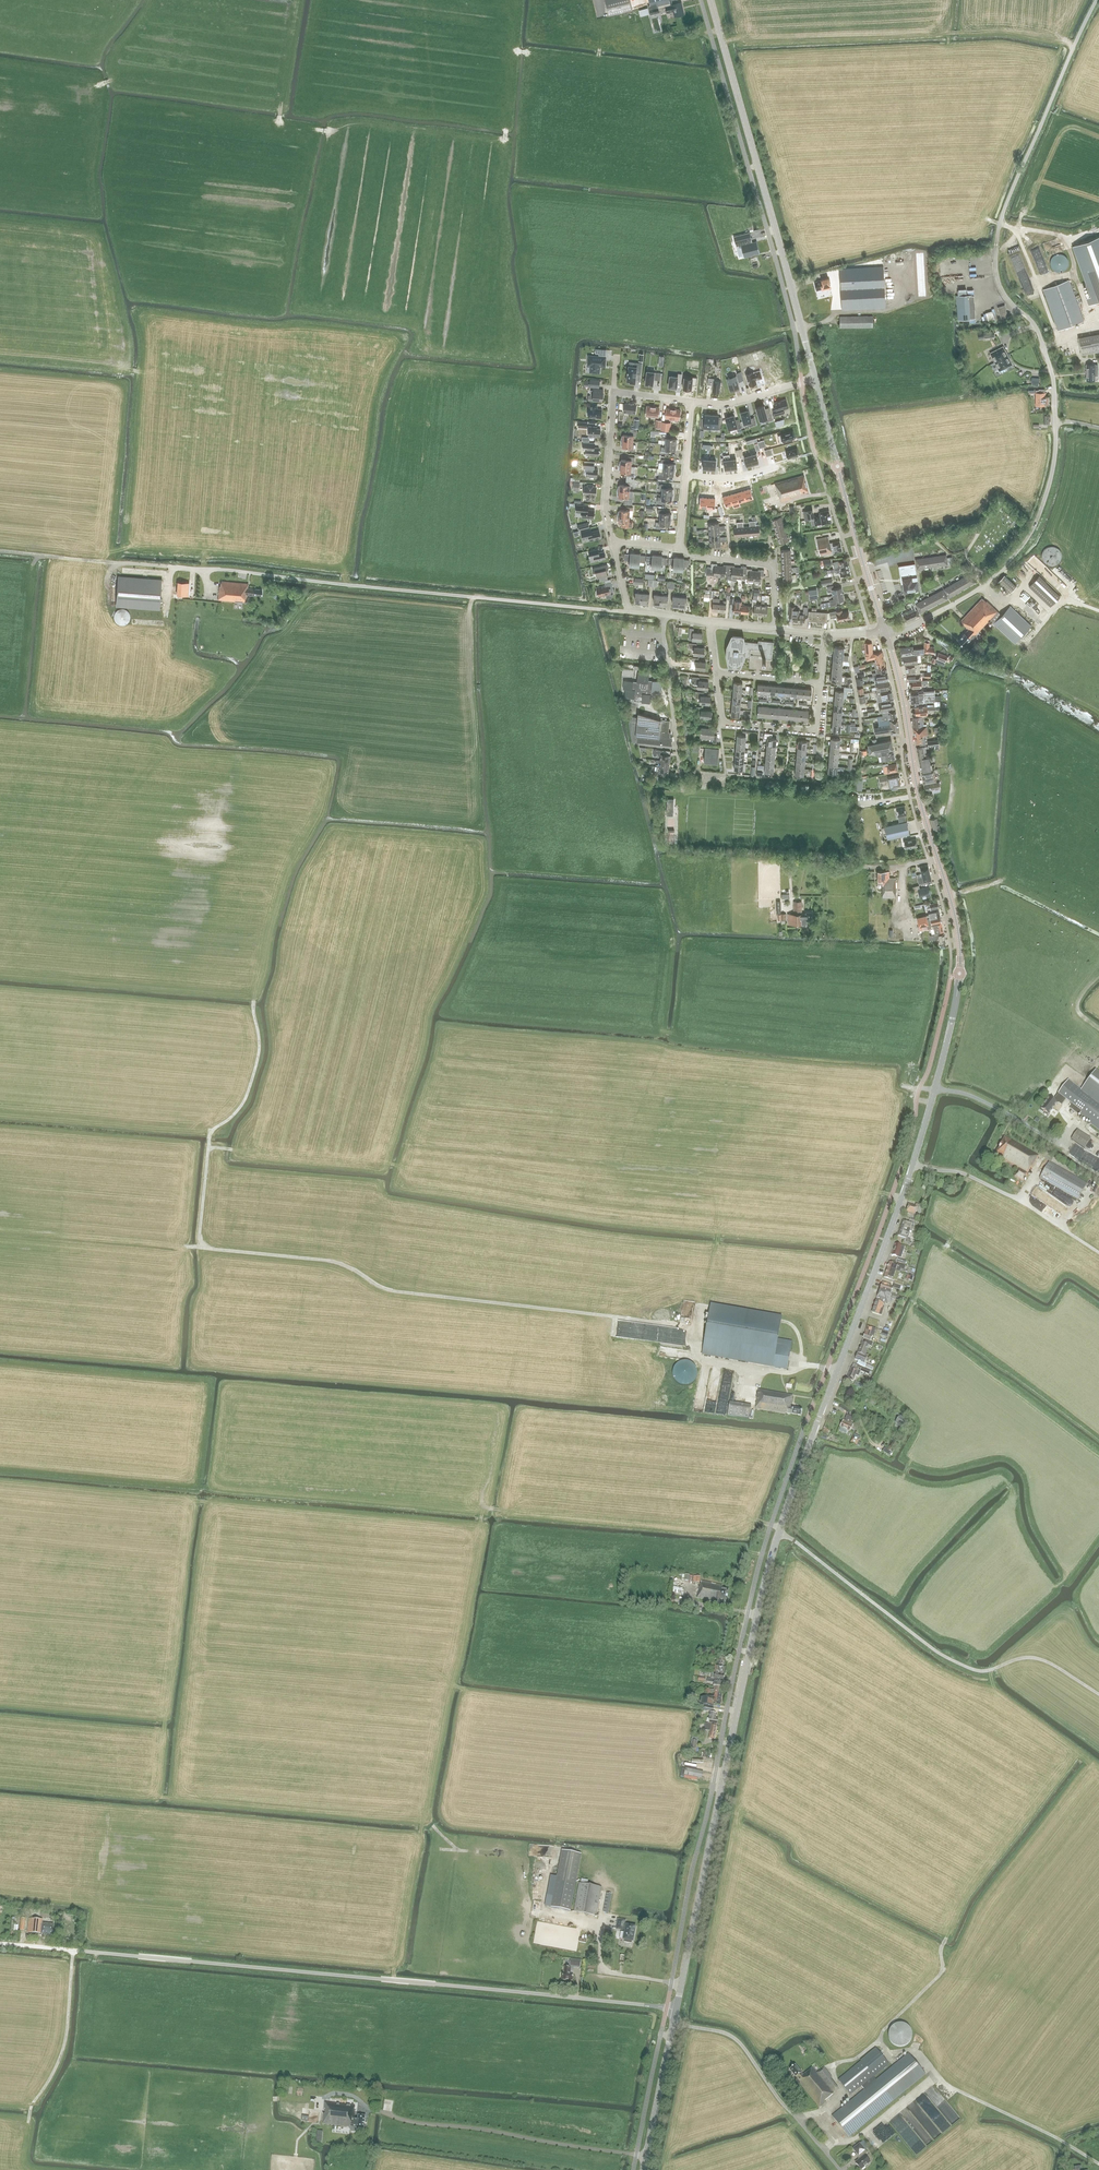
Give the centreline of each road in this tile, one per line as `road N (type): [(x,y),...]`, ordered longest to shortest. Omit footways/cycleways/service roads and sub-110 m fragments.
road 1 (secondary): [(676,2010),(774,1549),(908,1181),(959,977)]
road 2 (unclassified): [(885,632),(981,587),(1025,542),(1044,502),(1055,447),(1053,377),(1036,328),(1000,287),(996,243),(1096,0)]
road 3 (unclassified): [(676,2010),(0,1943)]
road 4 (track): [(188,1247),(336,1262),(395,1291),(661,1322),(698,1338),(699,1358)]
road 5 (unclassified): [(629,611),(193,569)]
road 6 (secondary): [(815,379),(711,0)]
road 7 (secondary): [(960,969),(955,918),(919,795),(885,632)]
road 8 (track): [(254,999),(258,1056),(243,1104),(210,1134),(200,1248)]
road 9 (track): [(1098,2164),(947,2084),(914,2048),(888,2053),(878,2041)]
road 10 (track): [(947,1937),(940,1974),(878,2041),(834,2064),(847,2094),(821,2115)]
road 11 (unclassified): [(840,2169),(741,2043),(673,2023)]
road 12 (residential): [(716,673),(729,724),(815,732),(819,682)]
road 13 (track): [(28,2123),(65,2042),(73,1950)]
road 14 (track): [(176,567),(0,551)]
road 15 (secondary): [(885,632),(839,470)]
road 16 (residential): [(776,628),(770,566),(680,549)]
road 17 (residential): [(613,541),(606,500),(614,392)]
road 18 (track): [(1057,342),(1015,231),(987,219)]
road 19 (secondary): [(643,2169),(673,2023)]
road 20 (residential): [(692,401),(727,404),(815,379)]
road 21 (unclassified): [(683,792),(672,673)]

